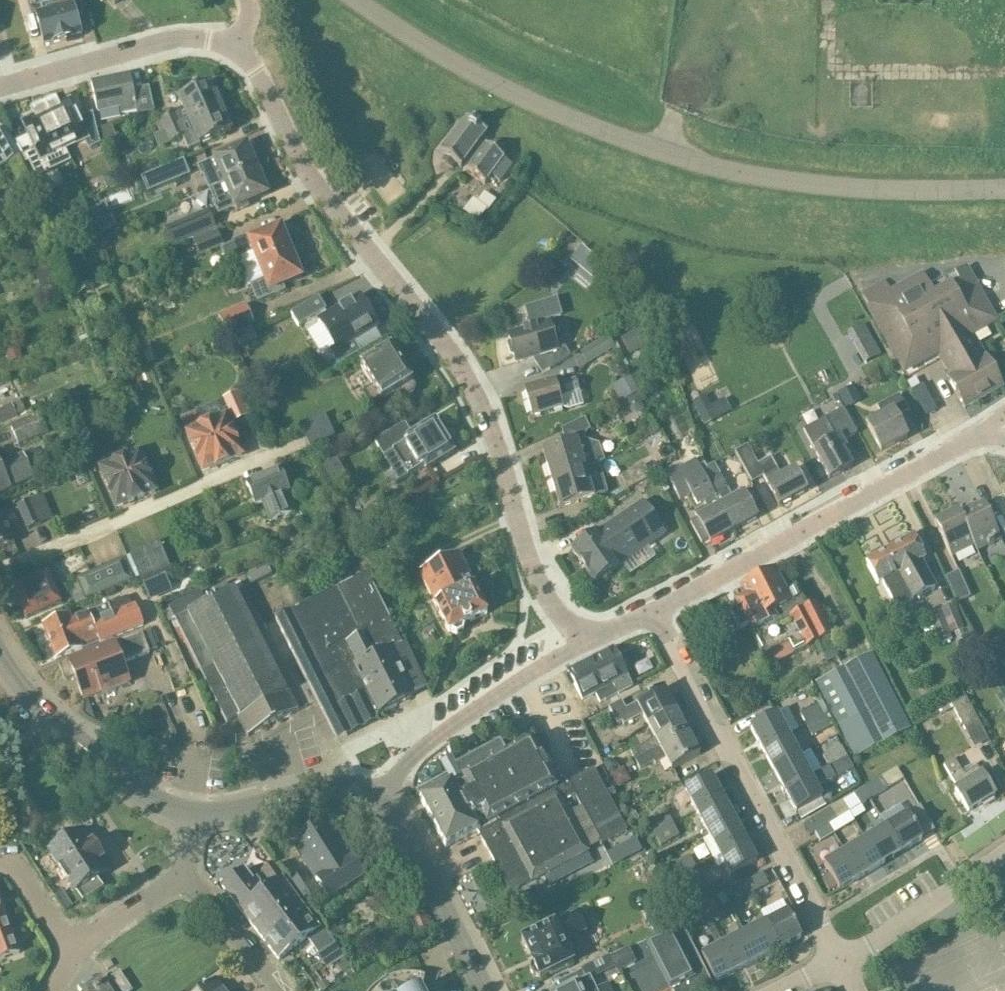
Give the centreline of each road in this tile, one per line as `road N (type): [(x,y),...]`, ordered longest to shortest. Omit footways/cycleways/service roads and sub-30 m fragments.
road 1 (residential): [(588,641),(545,592),(493,427),(449,344),(322,191),(236,43)]
road 2 (unclassified): [(1004,197),(888,193),(760,174),(634,140),(513,92),(354,0)]
road 3 (residential): [(652,612),(1003,421)]
road 4 (residential): [(652,612),(841,959)]
road 5 (residential): [(379,799),(438,735),(588,641)]
road 6 (secondary): [(0,652),(67,732),(156,799),(193,813)]
road 7 (residential): [(0,89),(183,39),(236,43)]
road 8 (secondary): [(489,990),(407,827),(379,799)]
road 9 (residential): [(841,959),(1004,854)]
road 10 (secondary): [(193,813),(231,812),(332,783),(379,799)]
road 11 (residential): [(284,990),(206,894),(185,884)]
road 12 (residential): [(77,951),(170,886),(185,884)]

